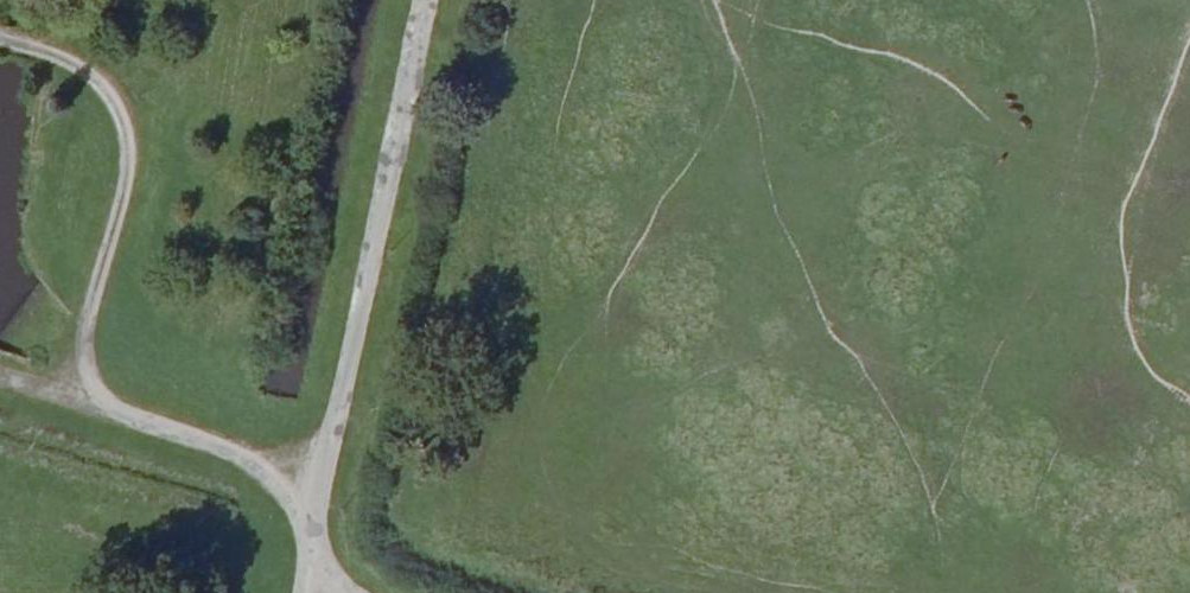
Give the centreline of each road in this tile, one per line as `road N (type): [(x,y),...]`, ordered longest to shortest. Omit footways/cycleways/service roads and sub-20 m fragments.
road 1 (unclassified): [(415,0),(312,523),(306,592)]

